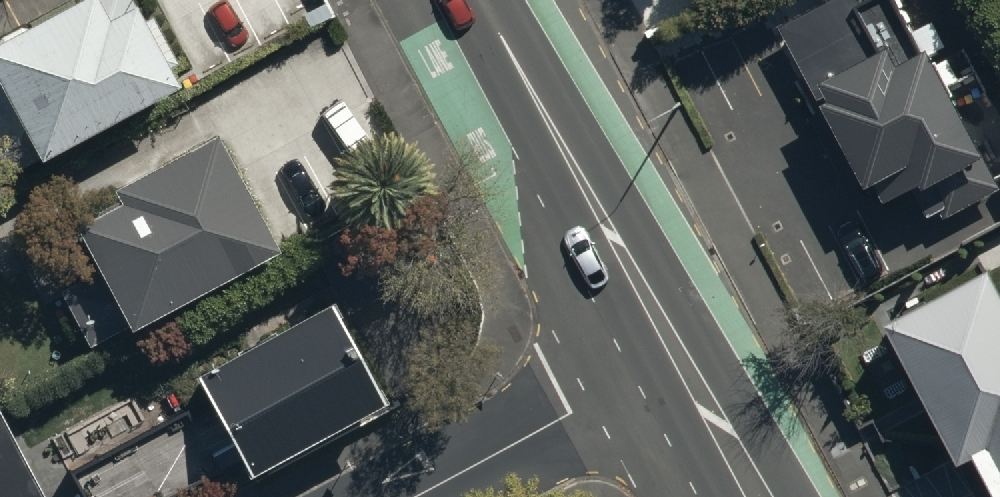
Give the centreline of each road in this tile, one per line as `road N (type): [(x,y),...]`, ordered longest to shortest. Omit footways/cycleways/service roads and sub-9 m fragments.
road 1 (secondary): [(485,0),(682,368)]
road 2 (residential): [(682,368),(434,496)]
road 3 (secondary): [(682,368),(751,496)]

